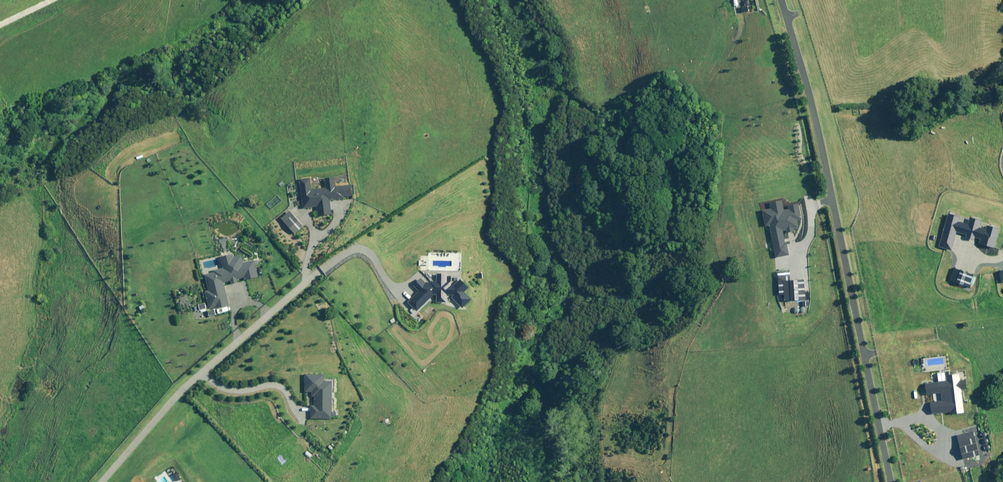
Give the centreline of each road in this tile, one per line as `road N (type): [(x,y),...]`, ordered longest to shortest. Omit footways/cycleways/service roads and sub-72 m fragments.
road 1 (residential): [(779,0),(844,258),(886,481)]
road 2 (residential): [(314,265),(161,403),(93,481)]

